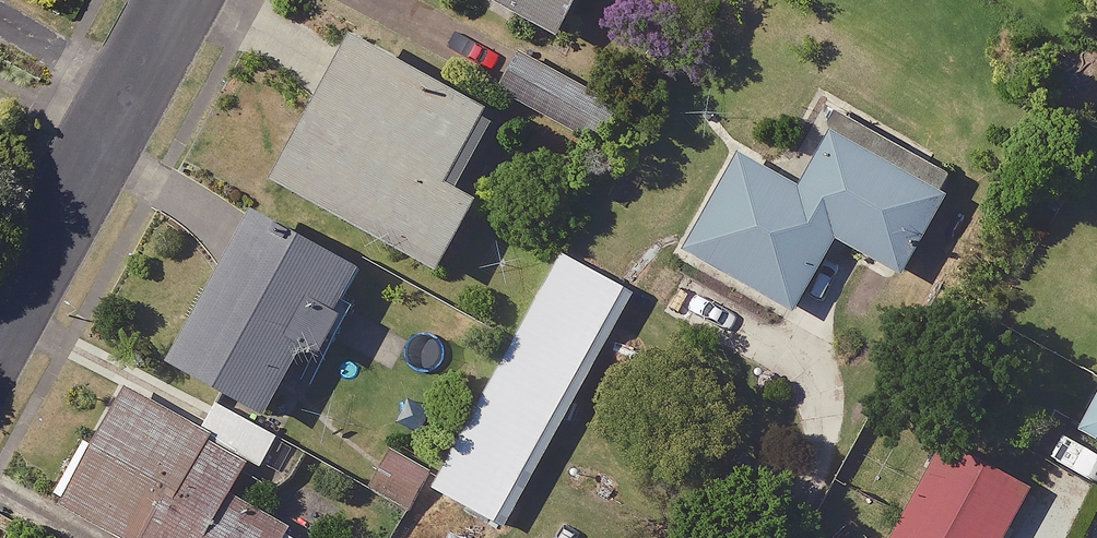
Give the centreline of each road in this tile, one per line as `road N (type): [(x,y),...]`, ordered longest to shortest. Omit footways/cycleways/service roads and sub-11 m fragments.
road 1 (residential): [(184,0),(0,330)]

